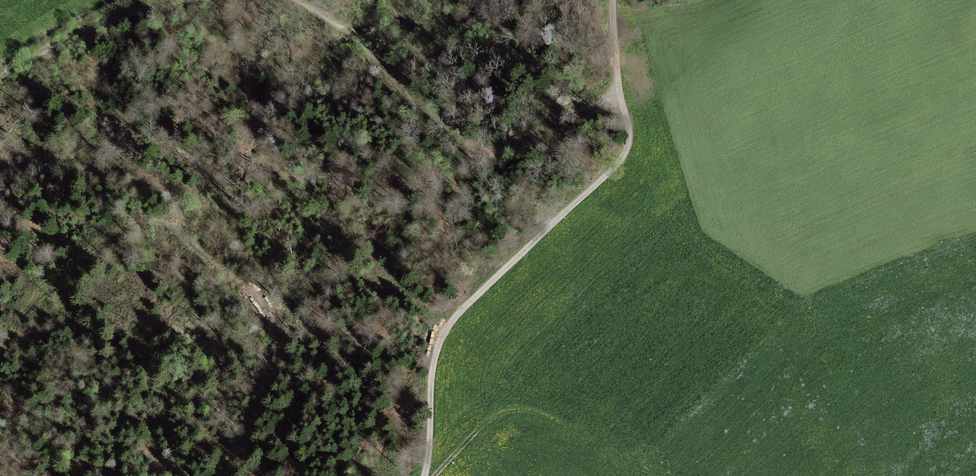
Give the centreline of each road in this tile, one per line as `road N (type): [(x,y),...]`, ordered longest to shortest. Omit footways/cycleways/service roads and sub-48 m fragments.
road 1 (track): [(613,0),(620,99),(632,134),(626,153),(449,323),(433,365),(421,475)]
road 2 (track): [(296,0),(481,151),(620,99)]
road 3 (track): [(218,475),(271,358),(271,323),(261,300),(193,241),(153,182),(125,176)]
road 4 (track): [(0,85),(78,34),(134,9),(184,0)]

